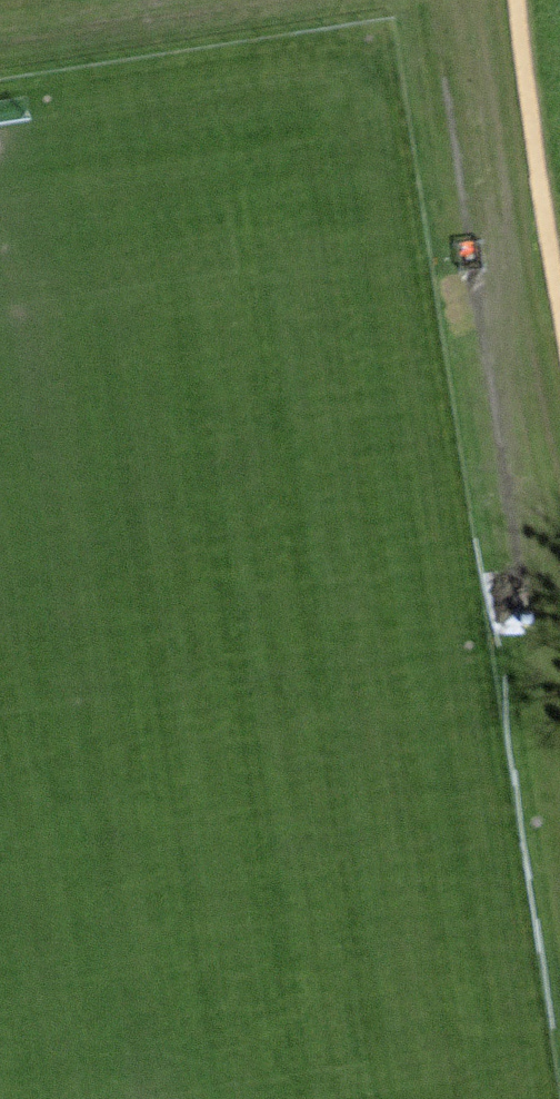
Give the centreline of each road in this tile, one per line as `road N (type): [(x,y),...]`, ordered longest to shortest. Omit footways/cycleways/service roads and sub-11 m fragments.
road 1 (motorway): [(177,0),(350,1098)]
road 2 (motorway): [(499,1098),(327,0)]

